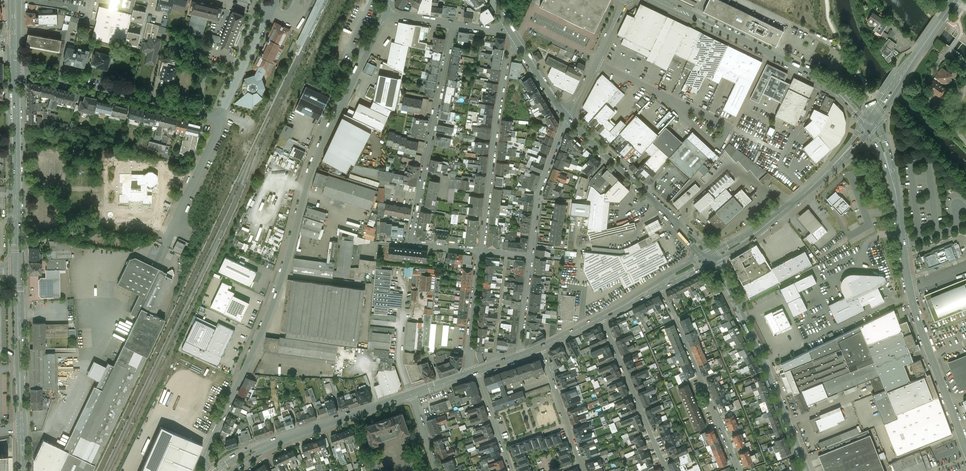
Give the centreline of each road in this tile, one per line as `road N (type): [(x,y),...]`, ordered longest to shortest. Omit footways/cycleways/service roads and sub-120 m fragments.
road 1 (residential): [(209,470),(207,453),(279,289),(309,175),(385,14)]
road 2 (residential): [(965,444),(912,288),(892,170)]
road 3 (tertiary): [(871,120),(827,83),(659,0)]
road 4 (tertiary): [(807,470),(711,258)]
road 5 (residential): [(454,24),(410,244)]
road 6 (residential): [(516,41),(499,106),(481,252)]
road 7 (residential): [(219,119),(15,69)]
road 8 (secondary): [(223,470),(258,449),(411,394)]
road 9 (secondary): [(15,69),(19,270)]
road 10 (residential): [(711,258),(568,118)]
road 11 (residential): [(739,470),(659,287)]
road 12 (secondary): [(711,258),(778,214),(845,154)]
road 13 (residential): [(668,470),(602,317)]
road 14 (secondary): [(19,270),(22,428)]
road 15 (secondary): [(871,120),(955,0)]
road 16 (residential): [(568,118),(539,191),(531,257)]
road 17 (residential): [(583,470),(541,348)]
road 18 (residential): [(481,252),(472,373)]

